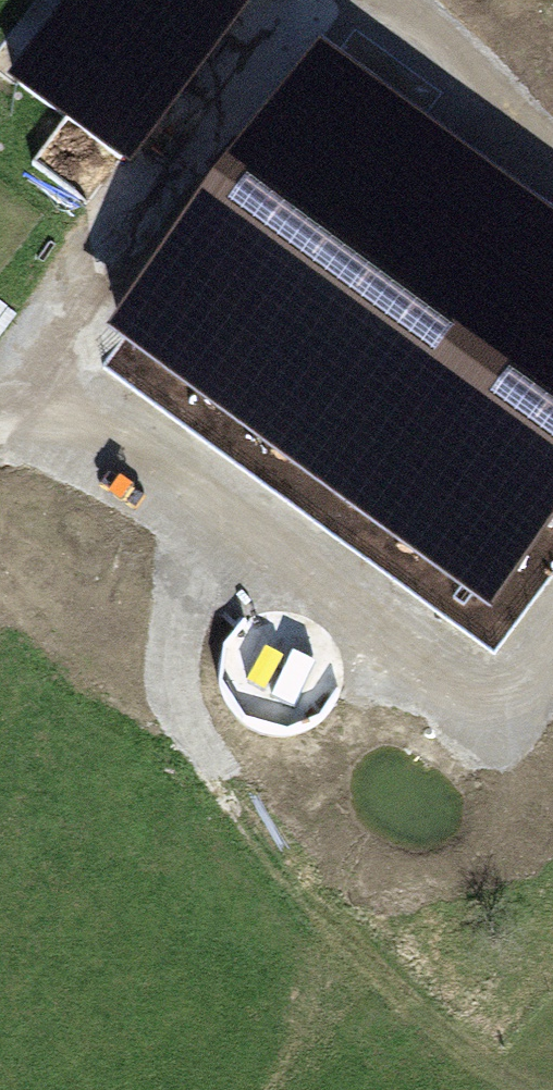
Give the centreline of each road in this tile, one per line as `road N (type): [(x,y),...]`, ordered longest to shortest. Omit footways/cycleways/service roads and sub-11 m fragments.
road 1 (track): [(519,1089),(413,1015),(179,712),(170,658),(196,591),(245,526),(25,377)]
road 2 (track): [(363,0),(303,12),(25,377)]
road 3 (track): [(245,526),(435,665),(487,684),(533,673),(552,645)]
road 4 (track): [(552,173),(500,134),(417,25),(366,0)]

